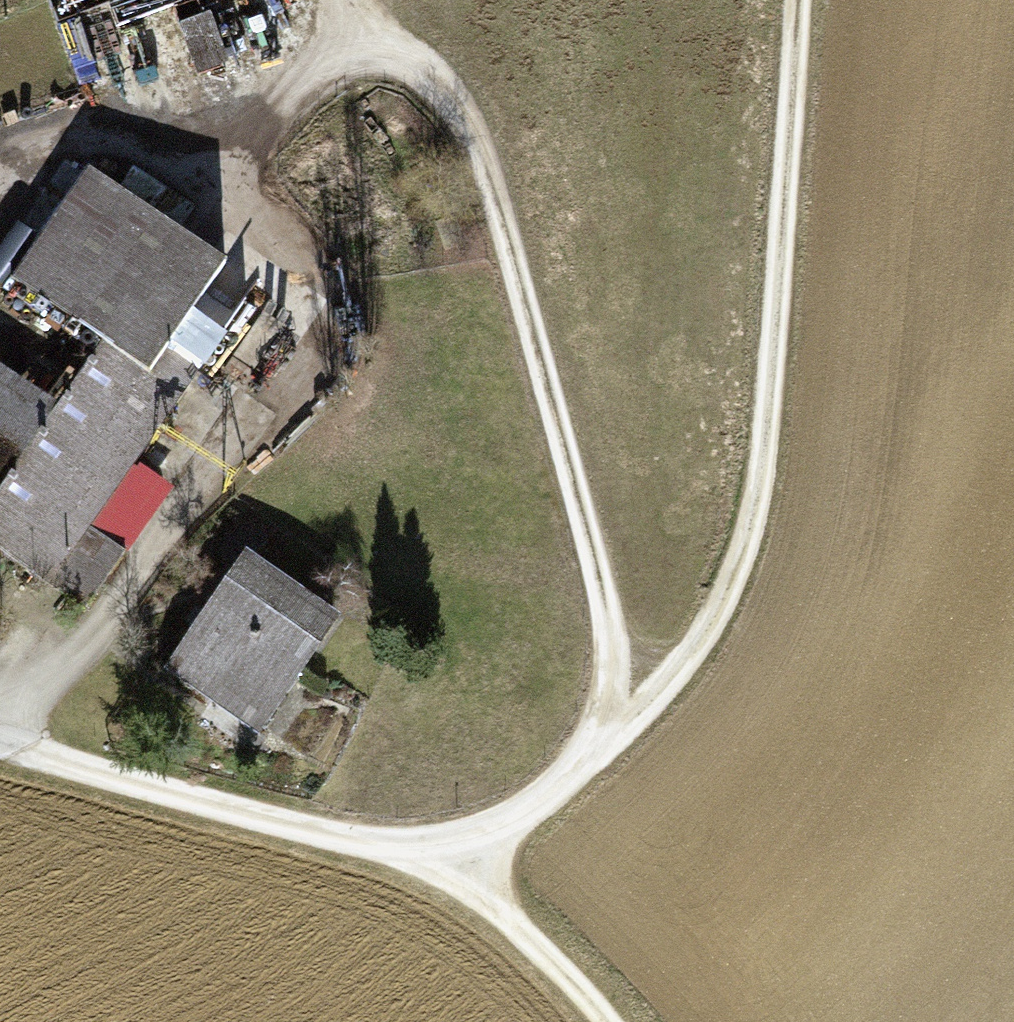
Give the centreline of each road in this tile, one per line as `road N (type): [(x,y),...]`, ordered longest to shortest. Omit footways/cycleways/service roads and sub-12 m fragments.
road 1 (track): [(790,0),(750,480),(704,633),(451,881)]
road 2 (track): [(618,724),(589,565),(498,226),(457,115),(373,14)]
road 3 (track): [(217,179),(321,257),(308,374),(0,735)]
road 4 (track): [(0,744),(327,833),(451,881)]
road 5 (track): [(0,156),(21,131),(119,128),(217,179),(373,14)]
road 6 (track): [(451,881),(621,1021)]

